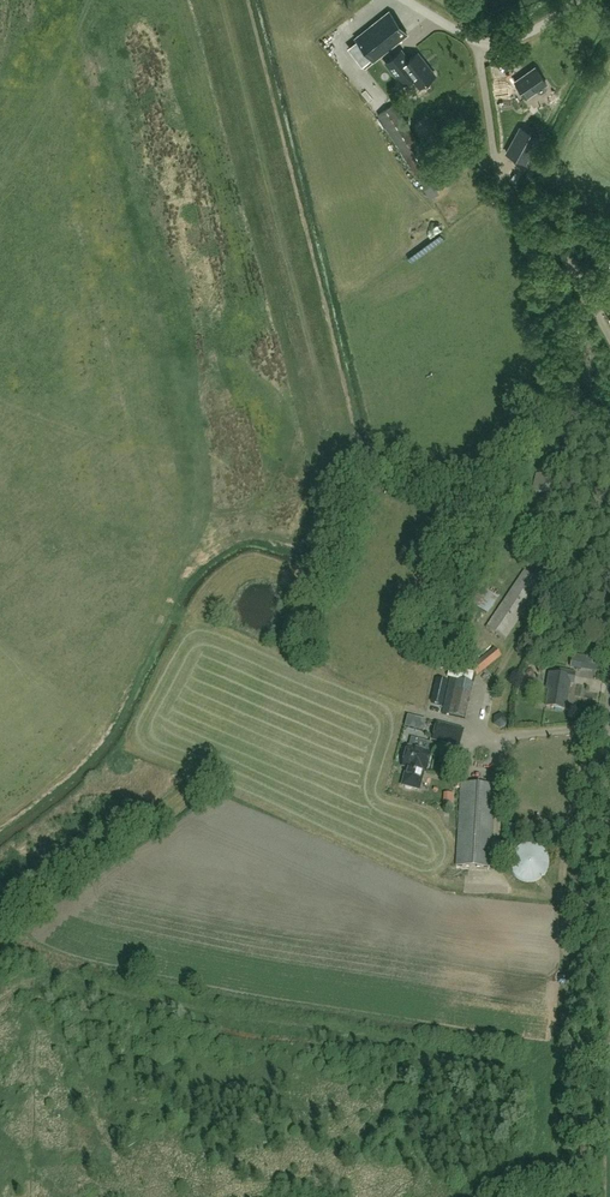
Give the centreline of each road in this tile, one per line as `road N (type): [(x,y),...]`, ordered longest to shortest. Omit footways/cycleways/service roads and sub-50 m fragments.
road 1 (unclassified): [(609,340),(589,298),(521,216),(496,158),(476,41)]

